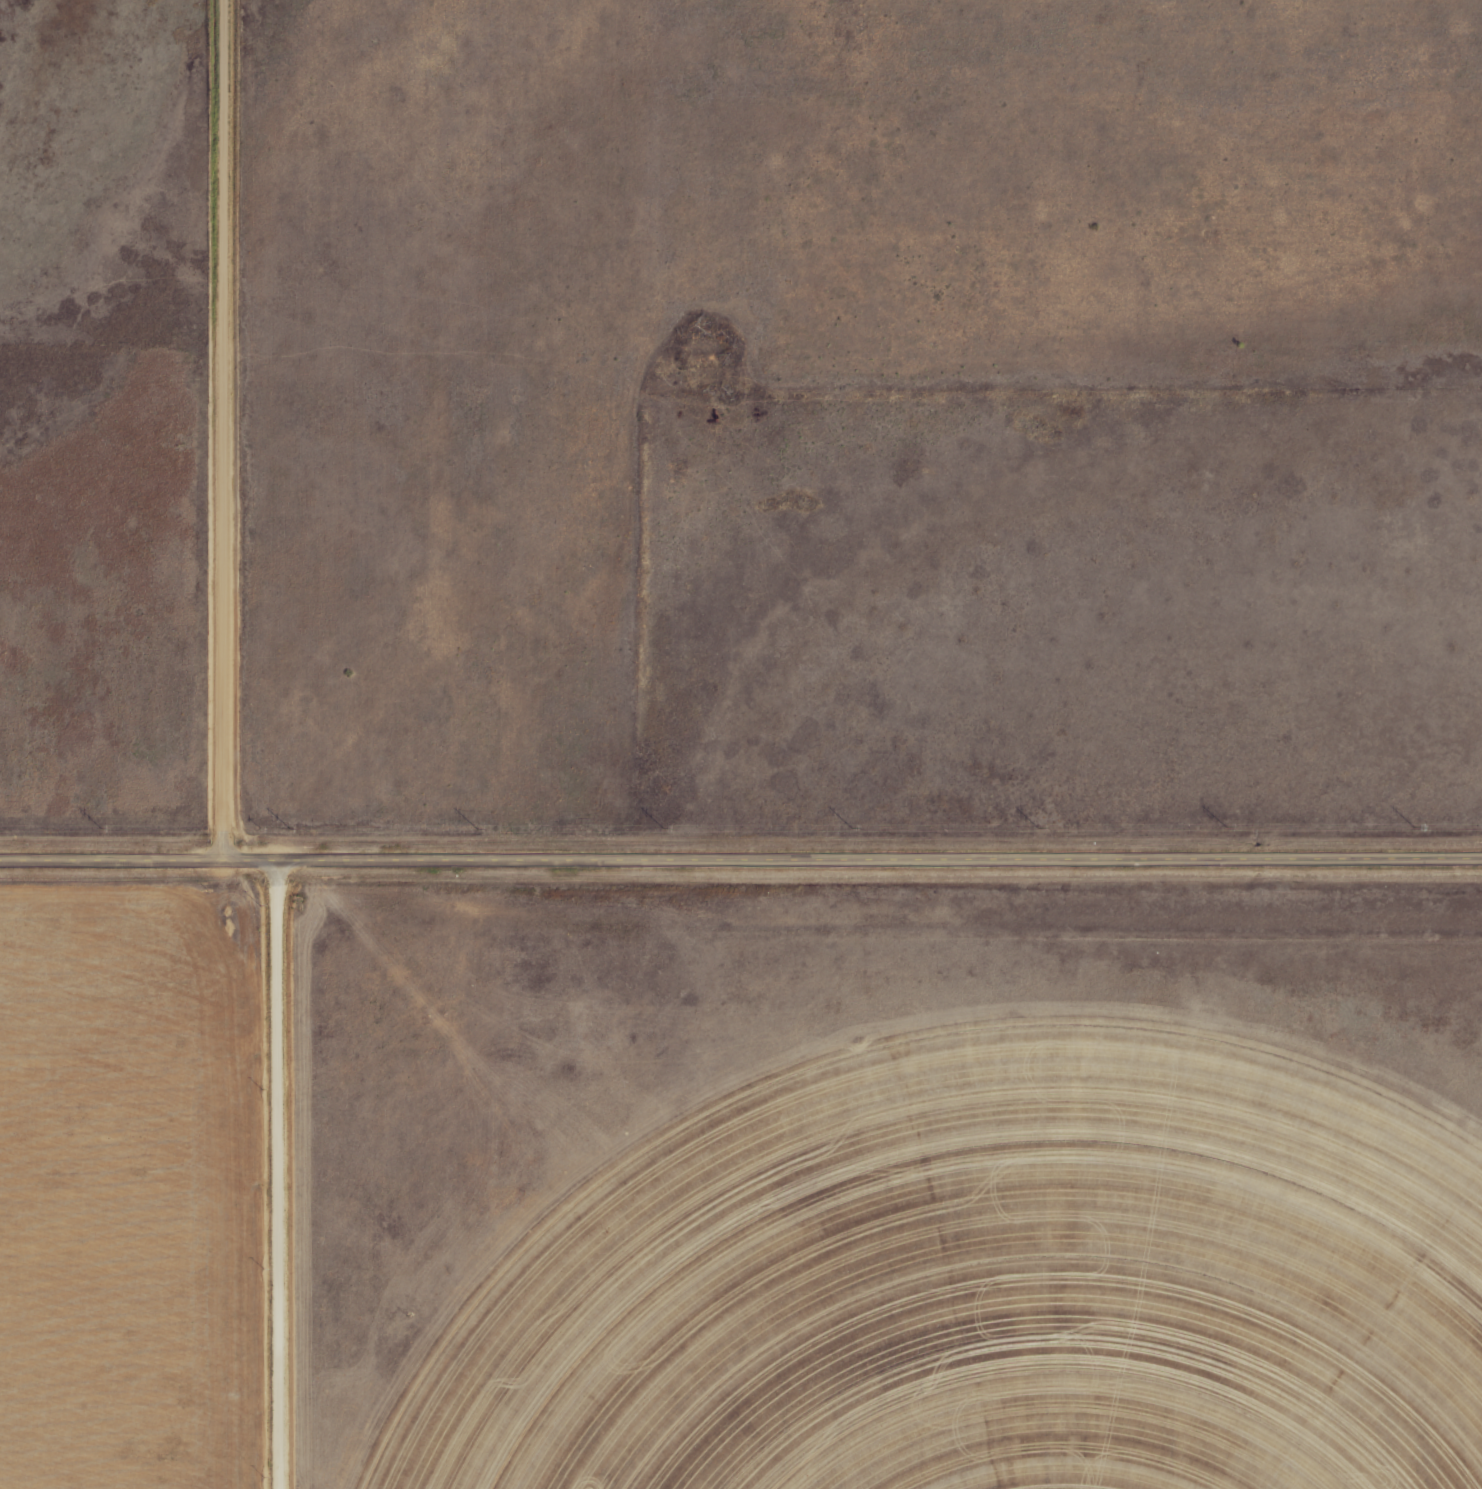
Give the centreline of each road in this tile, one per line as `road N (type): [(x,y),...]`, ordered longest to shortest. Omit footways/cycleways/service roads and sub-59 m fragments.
road 1 (secondary): [(1481,861),(0,864)]
road 2 (residential): [(220,865),(206,0)]
road 3 (residential): [(280,1488),(280,867)]

